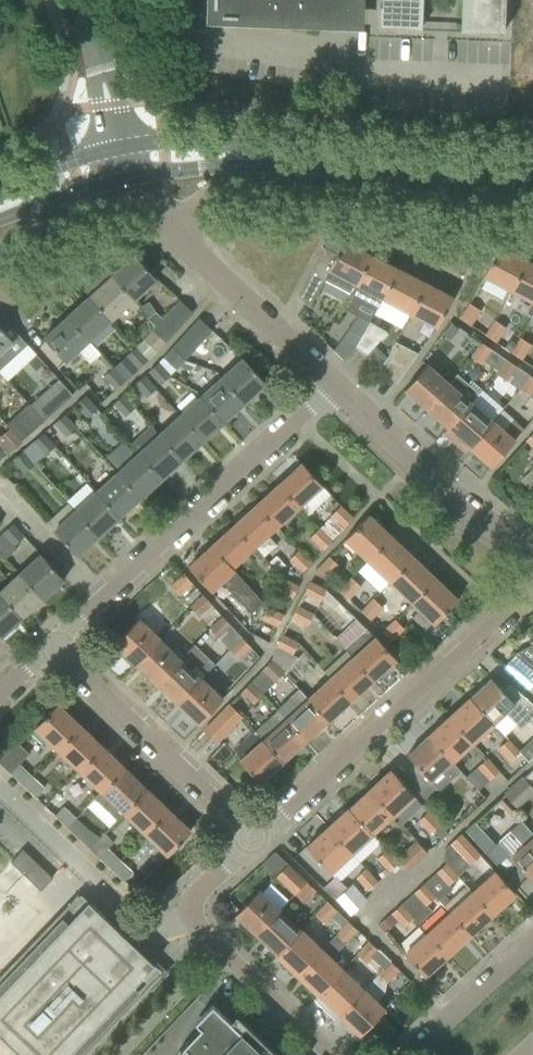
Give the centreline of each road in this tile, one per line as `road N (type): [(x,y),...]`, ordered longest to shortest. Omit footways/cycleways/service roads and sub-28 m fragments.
road 1 (residential): [(333,383),(49,647)]
road 2 (residential): [(532,584),(255,838)]
road 3 (residential): [(180,204),(532,216)]
road 4 (tertiary): [(246,156),(532,171)]
road 5 (residential): [(49,647),(255,838)]
road 6 (residential): [(532,547),(462,498),(333,383)]
road 7 (residential): [(188,910),(155,924),(135,919),(0,789)]
road 8 (residential): [(333,383),(202,257),(180,204)]
road 9 (residential): [(188,910),(339,1054)]
road 10 (residential): [(0,254),(120,204),(180,204)]
road 11 (residential): [(404,1054),(532,935)]
road 12 (residential): [(124,146),(82,0)]
road 13 (tertiary): [(246,156),(175,140),(124,146)]
road 14 (tertiary): [(124,146),(69,162),(14,199)]
road 15 (tertiary): [(14,199),(132,171)]

